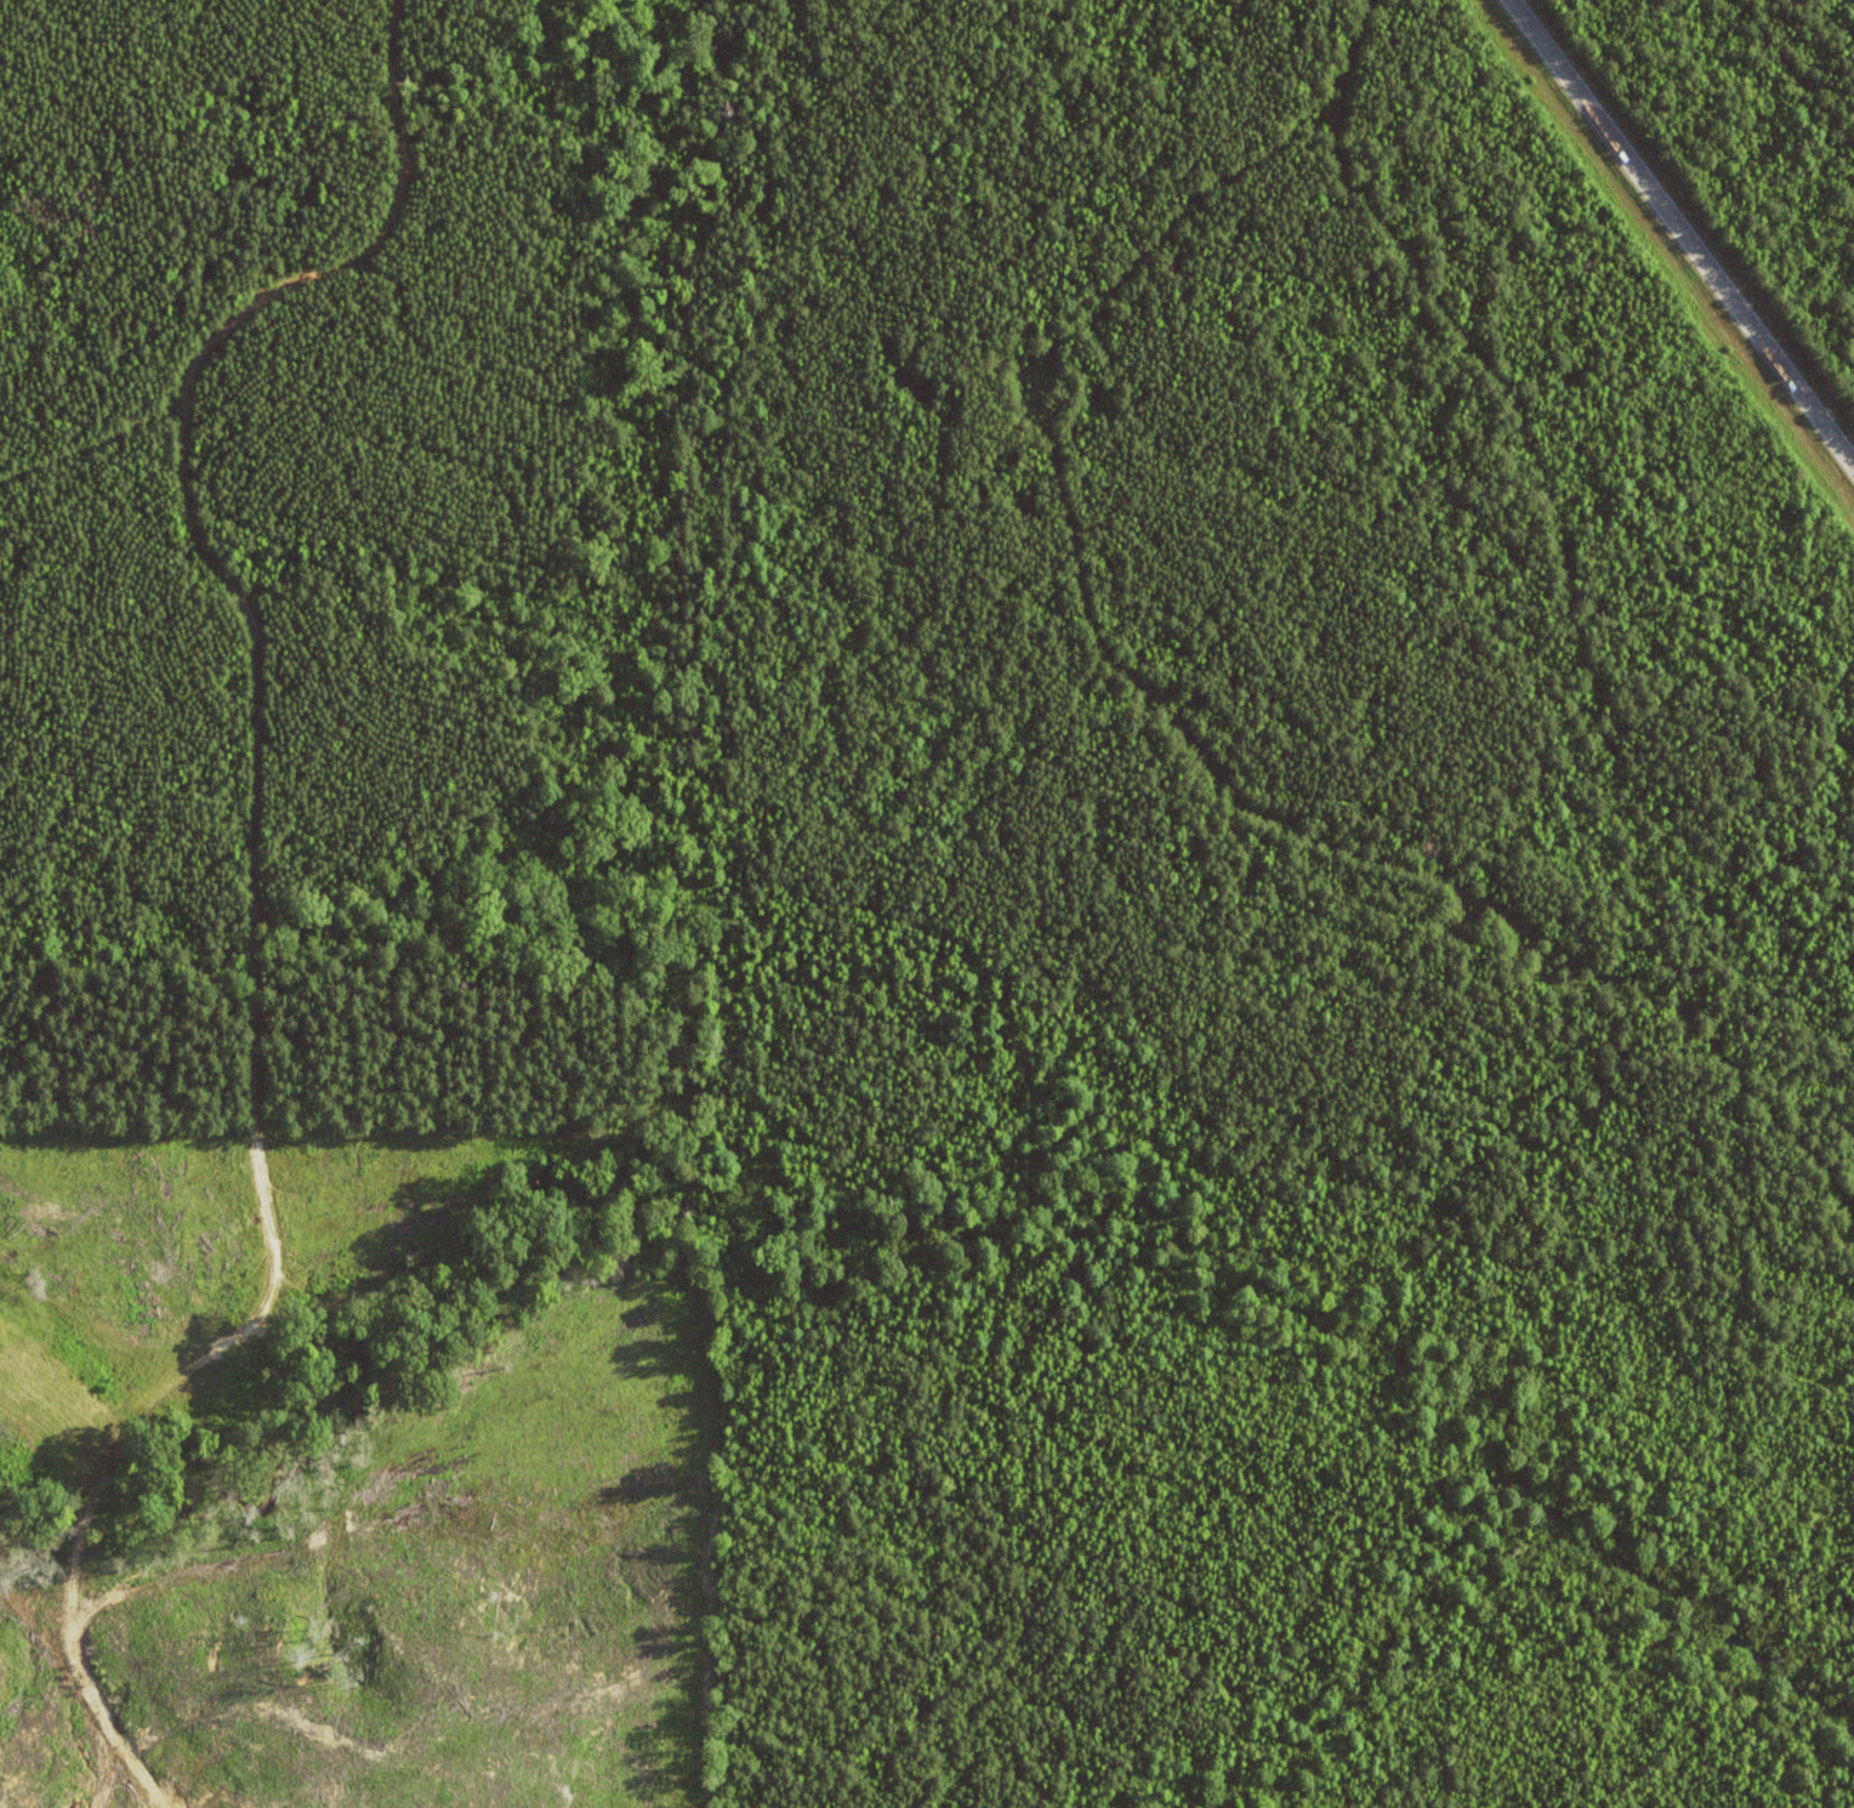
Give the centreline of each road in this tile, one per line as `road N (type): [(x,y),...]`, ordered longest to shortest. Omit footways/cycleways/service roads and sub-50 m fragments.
road 1 (primary): [(1853,470),(1508,0)]

